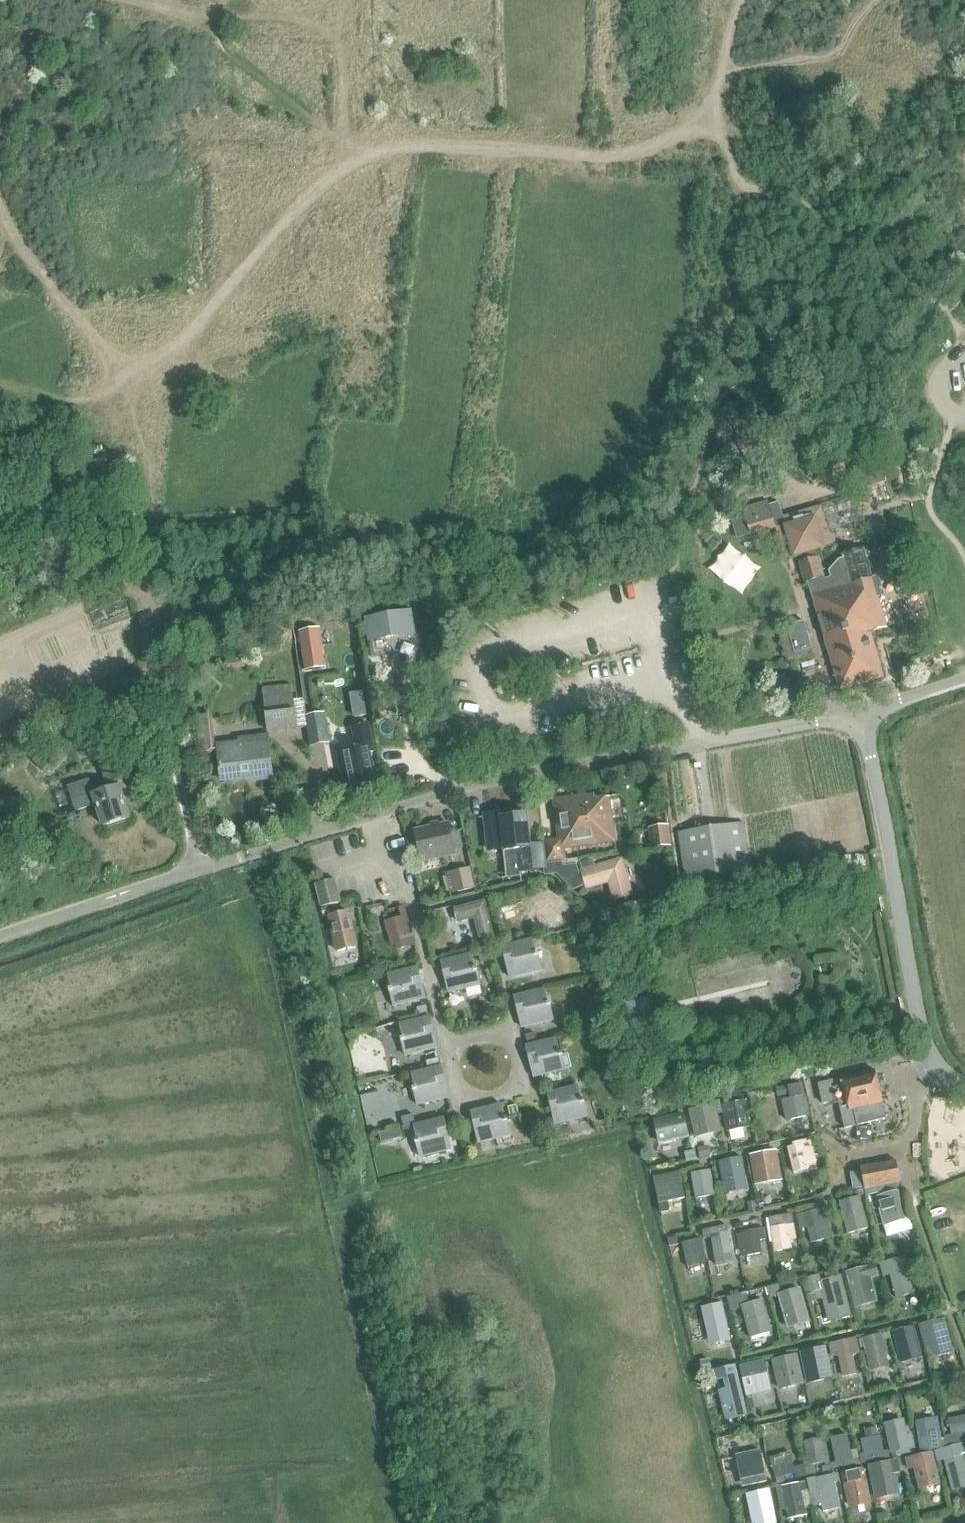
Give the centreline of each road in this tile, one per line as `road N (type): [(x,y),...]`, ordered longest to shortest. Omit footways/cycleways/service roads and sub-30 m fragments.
road 1 (unclassified): [(204,866),(453,790),(858,713)]
road 2 (unclassified): [(858,713),(932,1056),(964,1088)]
road 3 (track): [(351,161),(399,145),(635,150),(682,137),(715,116)]
road 4 (track): [(123,0),(325,26),(353,49),(351,161)]
road 5 (track): [(0,201),(123,386)]

